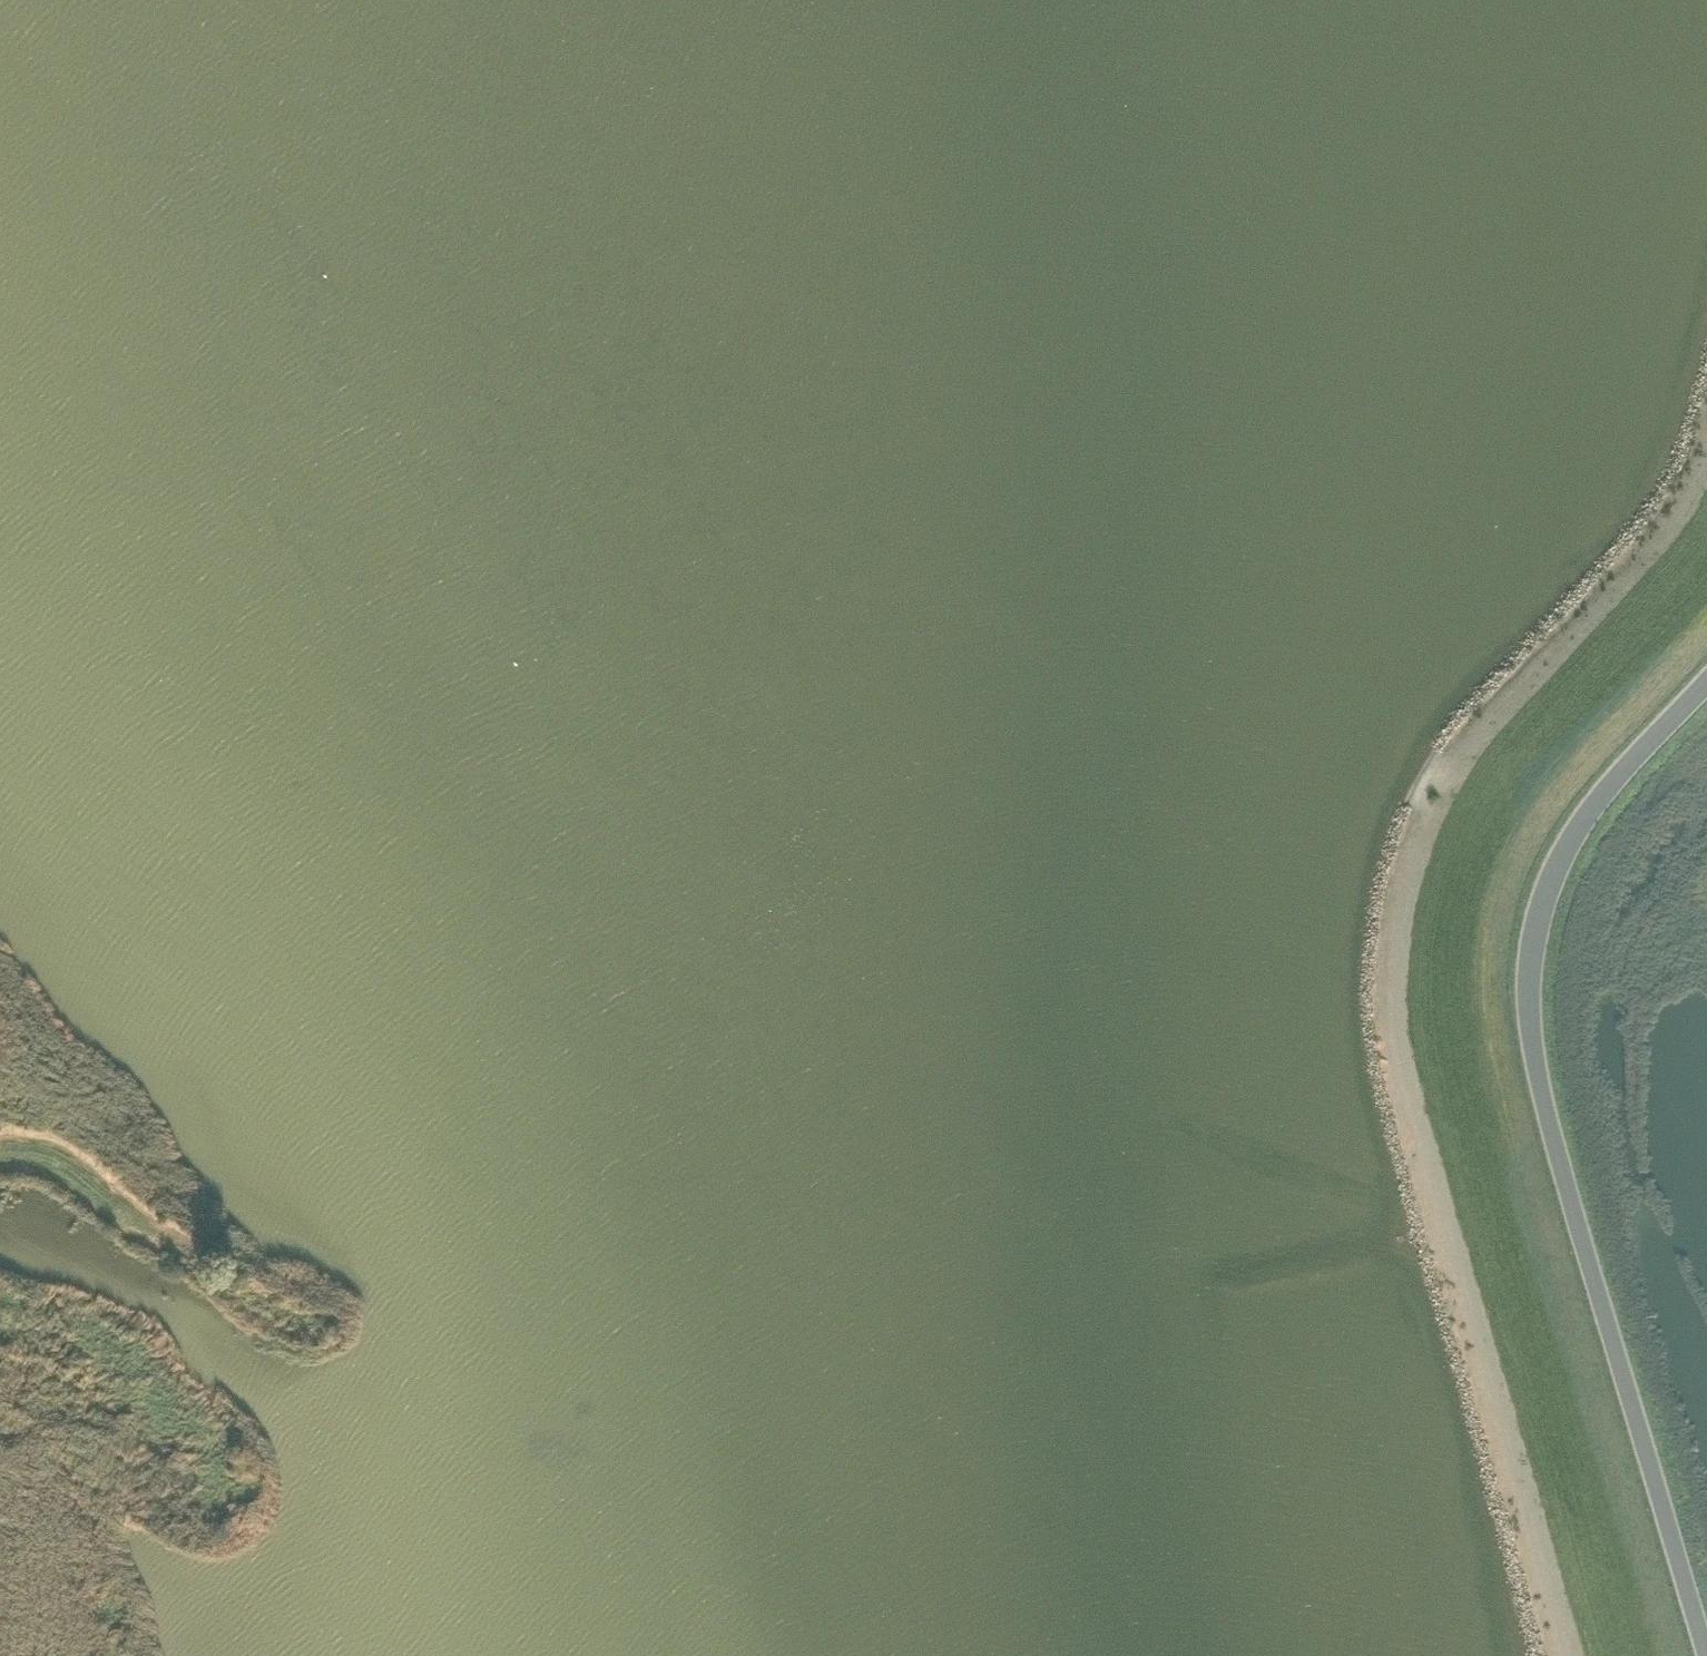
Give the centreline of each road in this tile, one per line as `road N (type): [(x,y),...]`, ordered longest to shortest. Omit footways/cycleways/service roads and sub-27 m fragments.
road 1 (tertiary): [(1706,1649),(1546,1123),(1529,984),(1533,934),(1565,843),(1706,680)]

